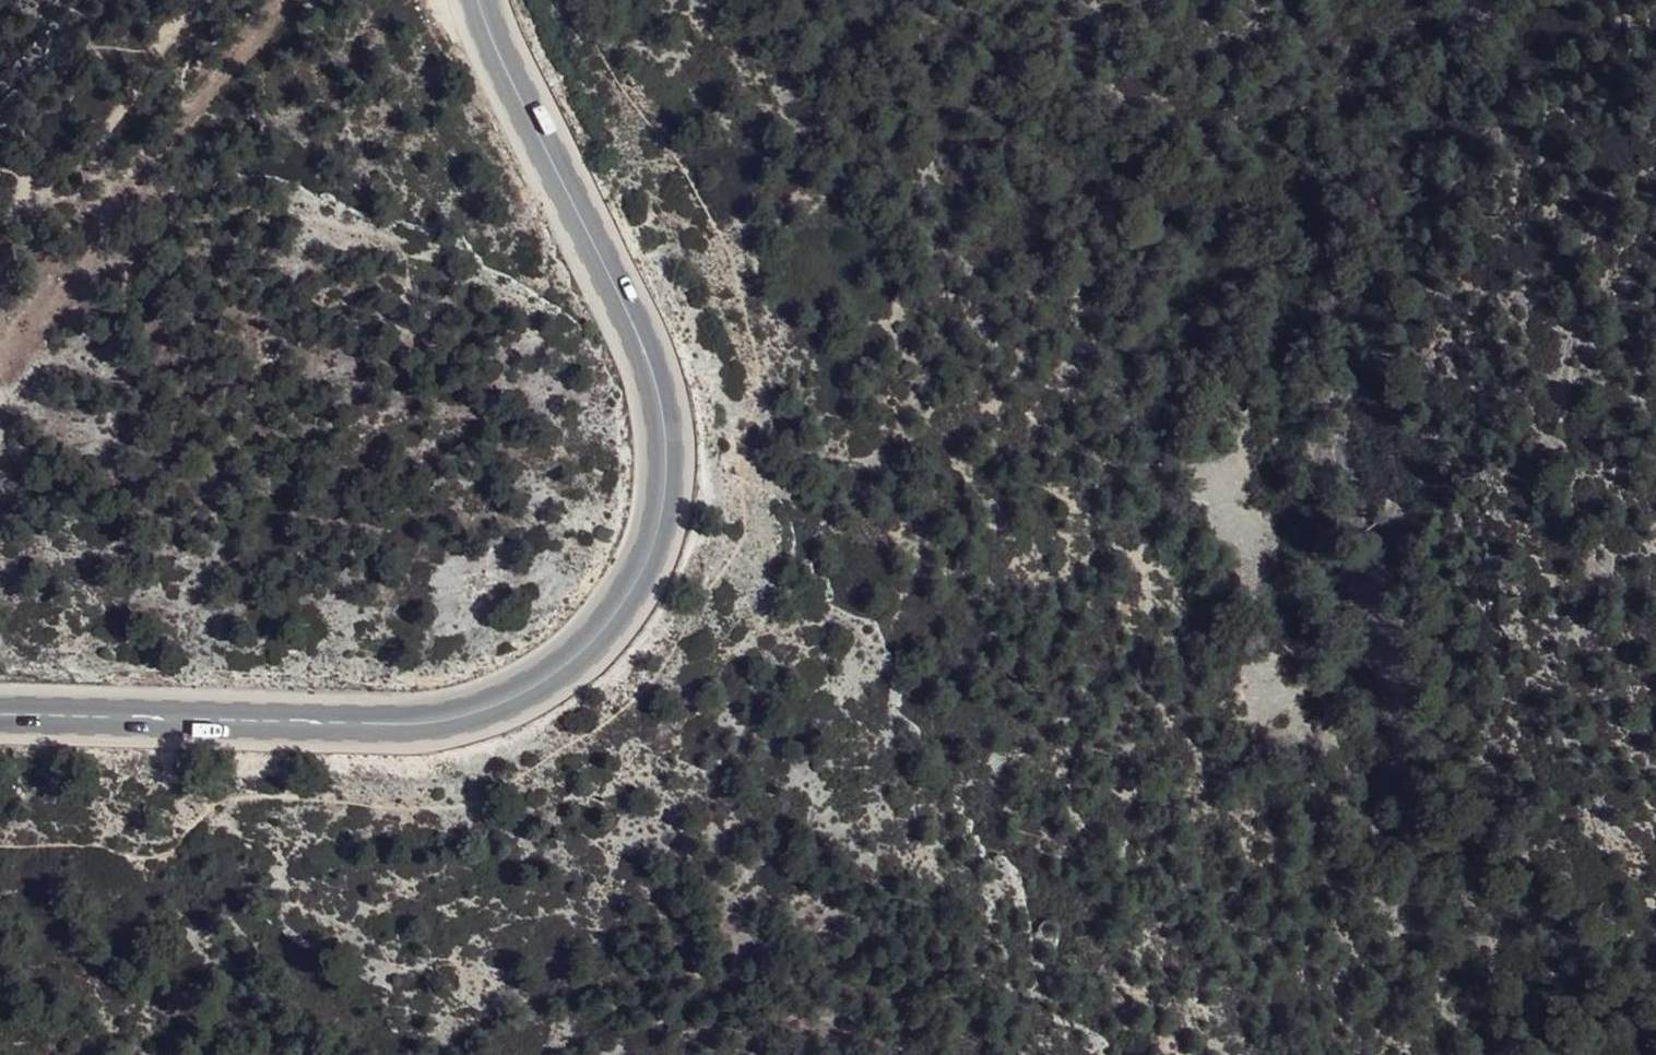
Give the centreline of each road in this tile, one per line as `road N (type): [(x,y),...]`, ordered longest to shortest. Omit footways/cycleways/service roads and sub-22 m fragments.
road 1 (secondary): [(0,712),(436,721),(512,702),(571,670),(609,628),(643,568),(666,492),(660,422),(644,360),(479,0)]

